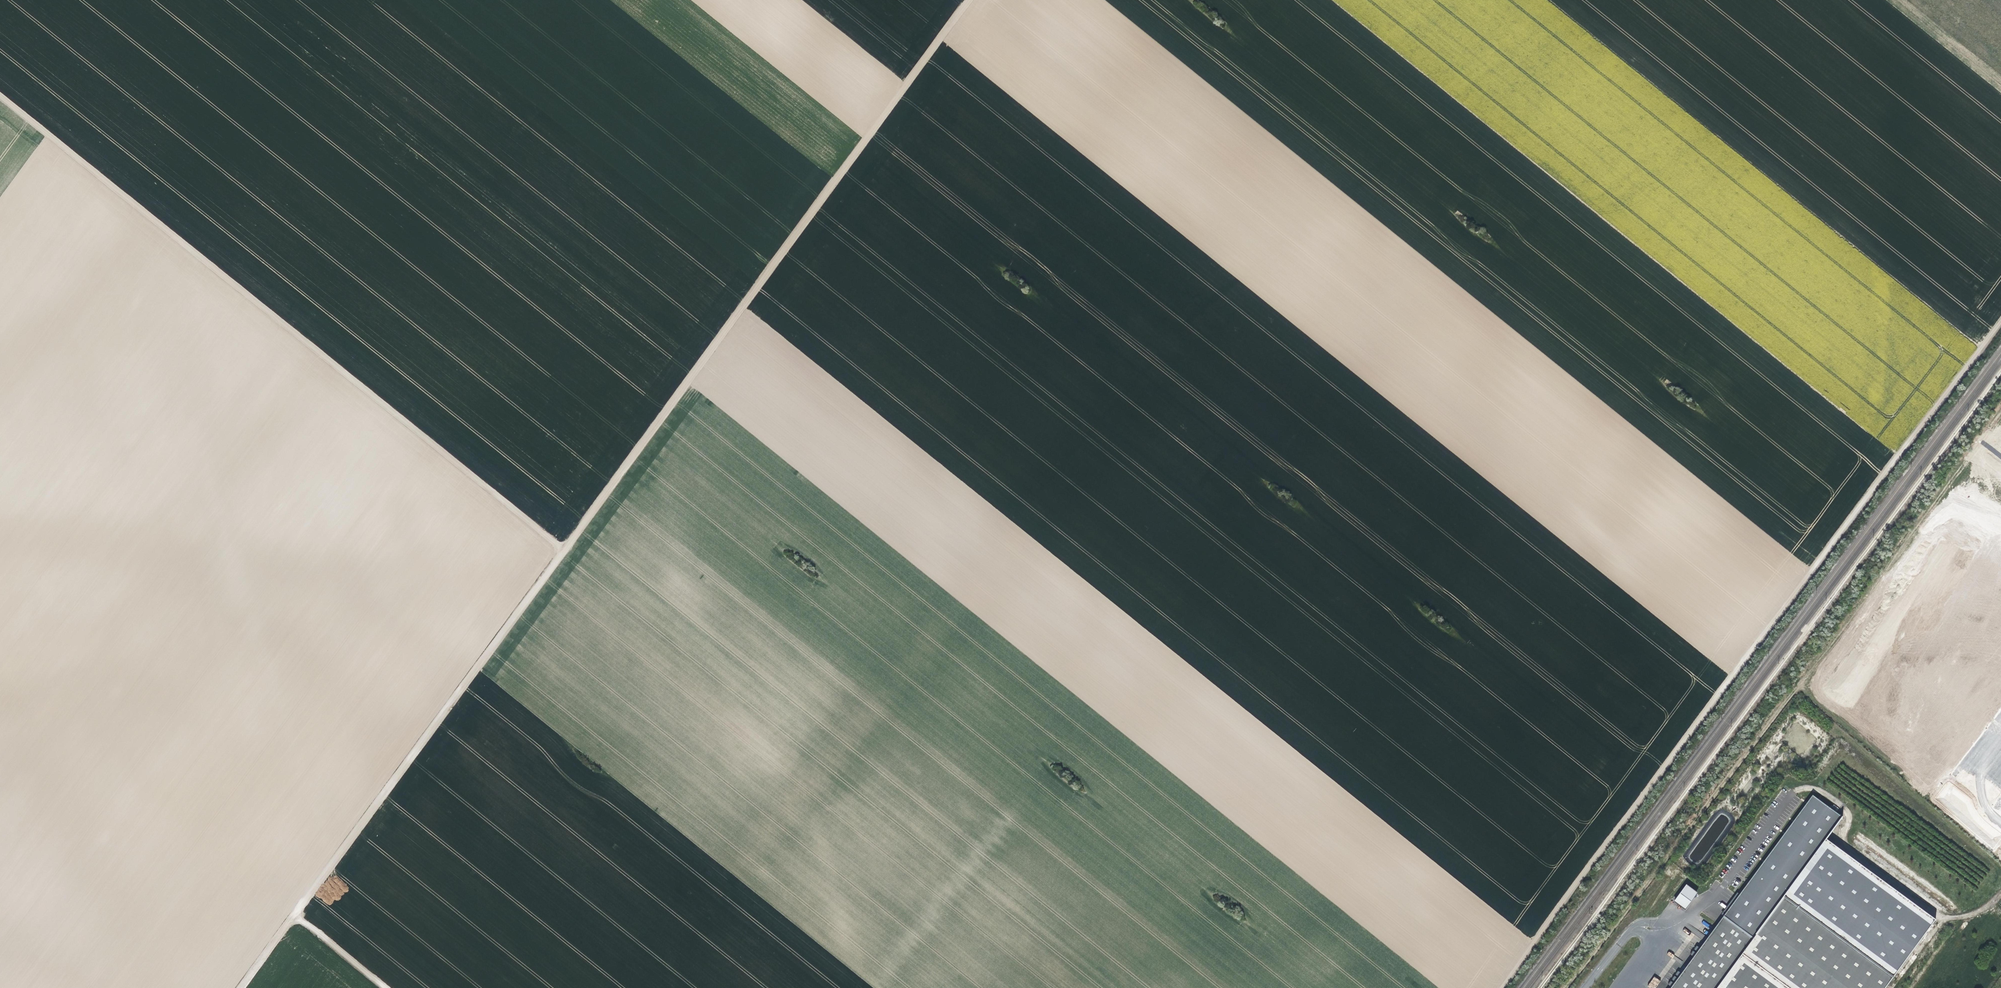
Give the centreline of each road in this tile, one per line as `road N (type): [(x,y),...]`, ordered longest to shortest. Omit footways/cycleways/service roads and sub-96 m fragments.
road 1 (track): [(968,0),(239,987)]
road 2 (track): [(1501,987),(2000,322)]
road 3 (track): [(0,95),(565,548)]

